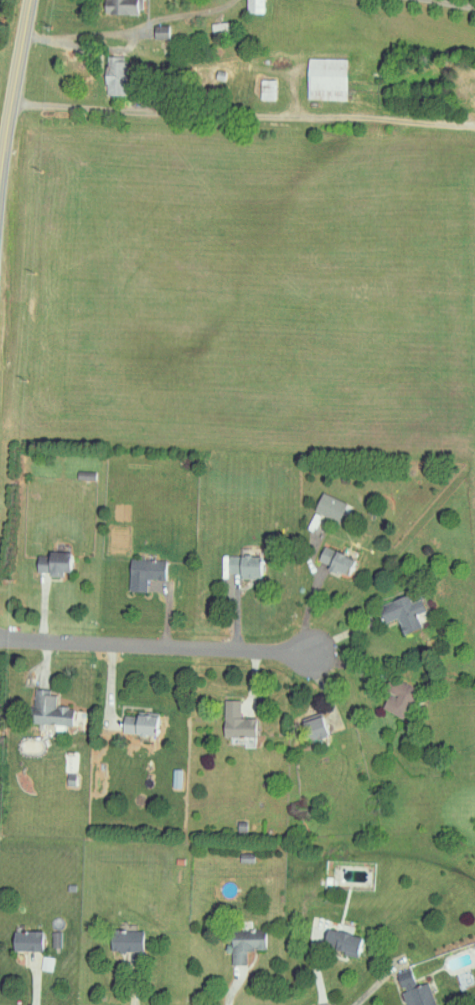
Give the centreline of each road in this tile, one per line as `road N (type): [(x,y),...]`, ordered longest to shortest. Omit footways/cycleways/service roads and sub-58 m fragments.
road 1 (residential): [(0,645),(307,651)]
road 2 (residential): [(0,192),(30,0)]

